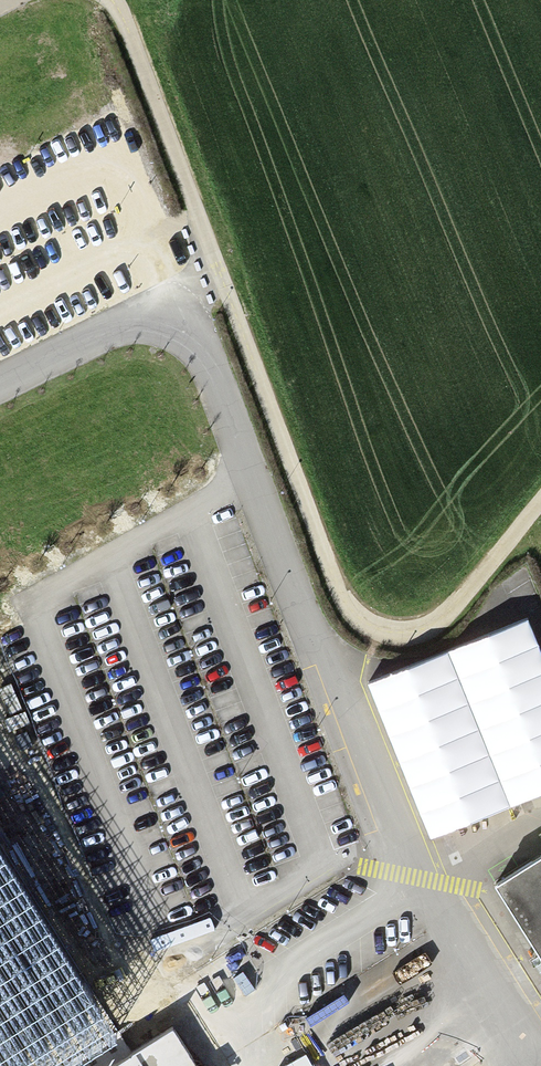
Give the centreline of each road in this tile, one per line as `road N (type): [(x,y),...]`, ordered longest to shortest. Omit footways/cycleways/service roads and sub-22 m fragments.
road 1 (track): [(540,506),(425,627),(373,623),(354,609),(127,22),(105,0)]
road 2 (residential): [(446,928),(200,356),(185,338),(123,329),(0,388)]

